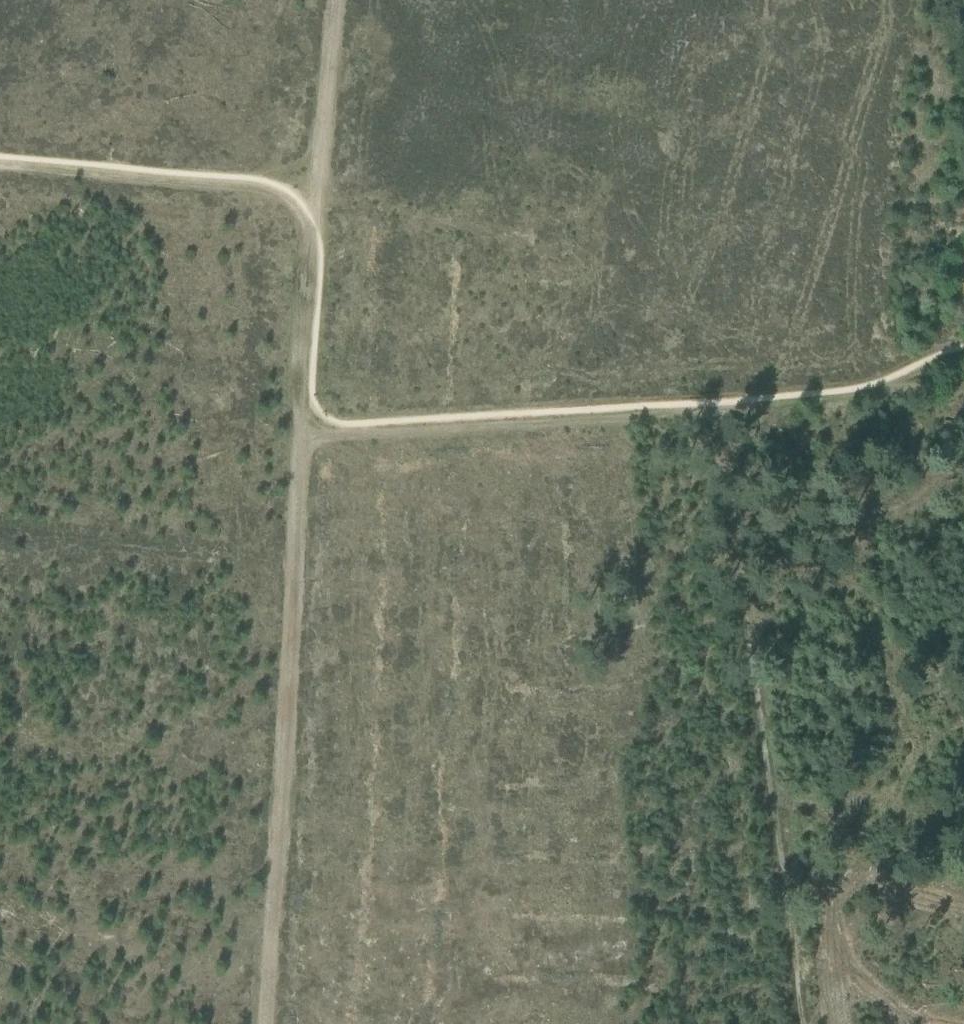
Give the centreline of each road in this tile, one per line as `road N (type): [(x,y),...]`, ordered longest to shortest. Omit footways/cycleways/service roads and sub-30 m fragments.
road 1 (track): [(963,385),(719,412),(298,440)]
road 2 (track): [(719,412),(797,1023)]
road 3 (track): [(298,440),(264,1023)]
road 4 (track): [(0,165),(311,196)]
road 5 (track): [(311,196),(298,440)]
road 6 (track): [(326,0),(311,196)]

